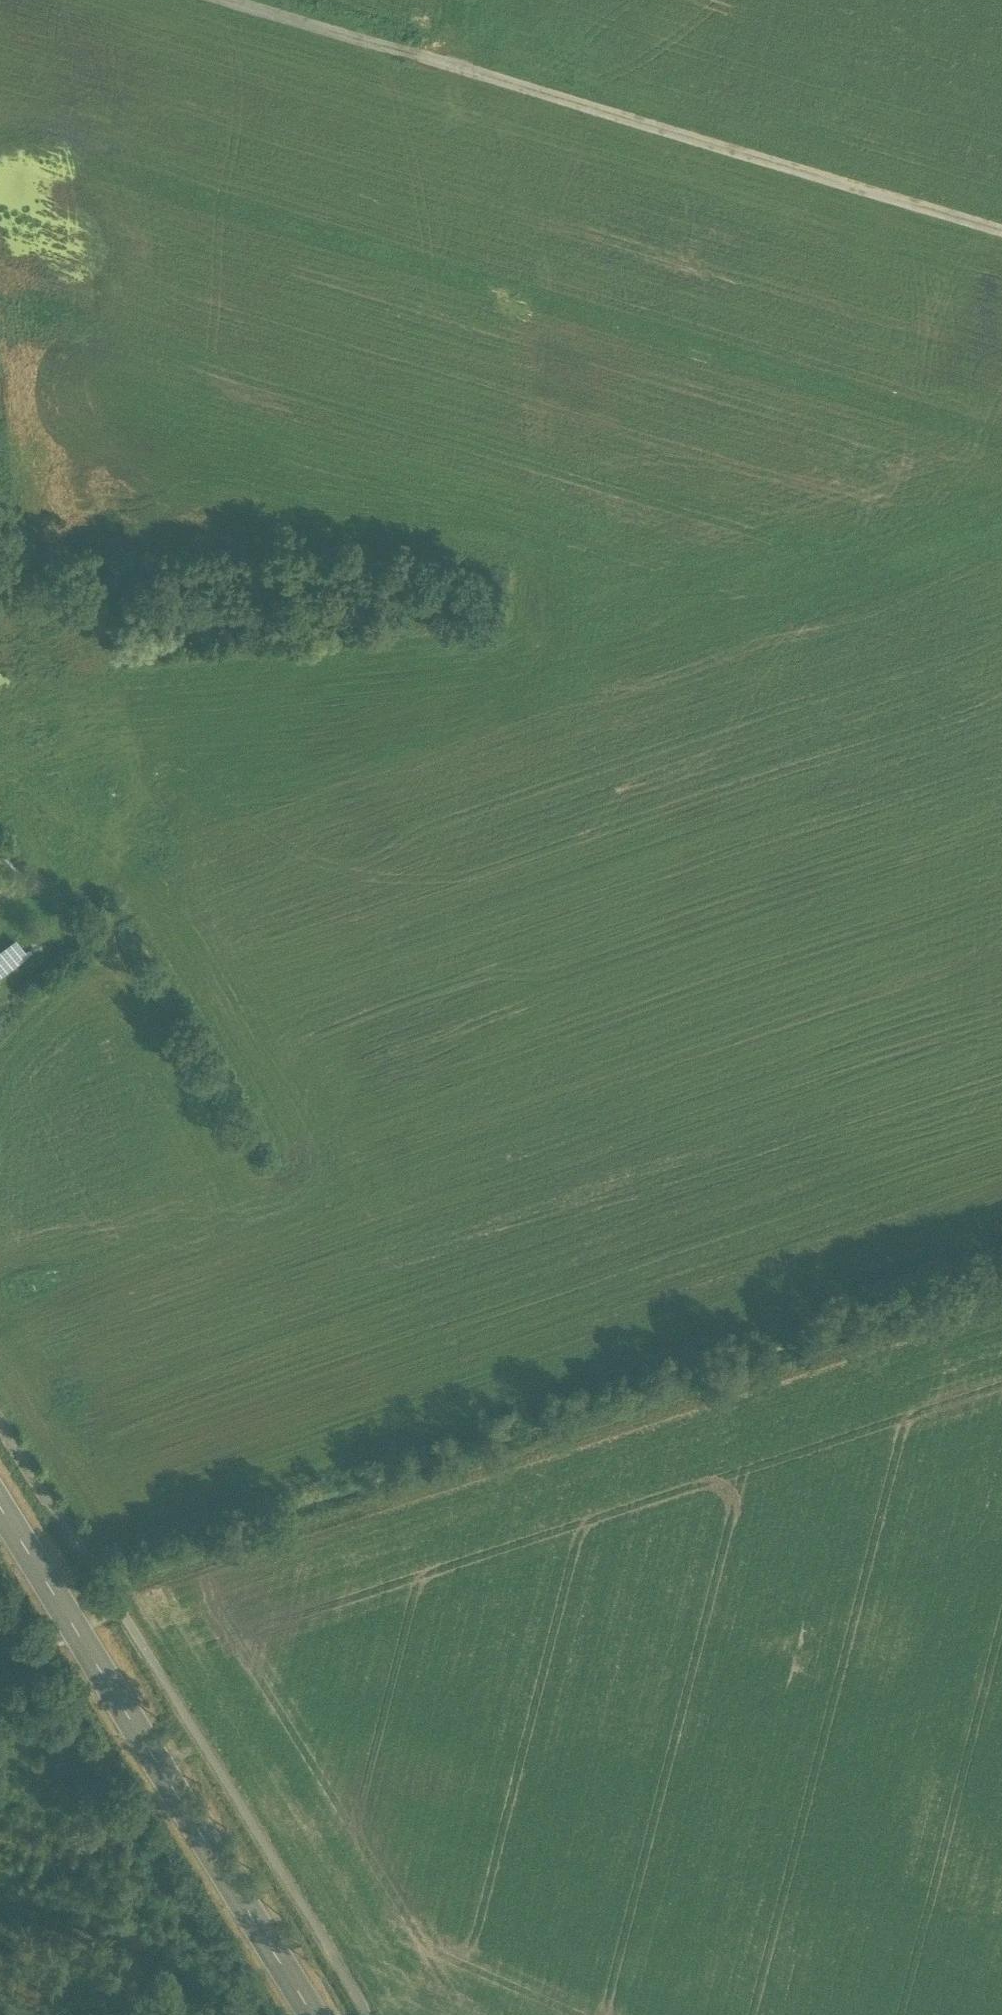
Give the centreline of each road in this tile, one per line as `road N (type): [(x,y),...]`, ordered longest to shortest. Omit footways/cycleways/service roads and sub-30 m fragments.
road 1 (track): [(236,0),(1001,225)]
road 2 (primary): [(321,2014),(0,1491)]

